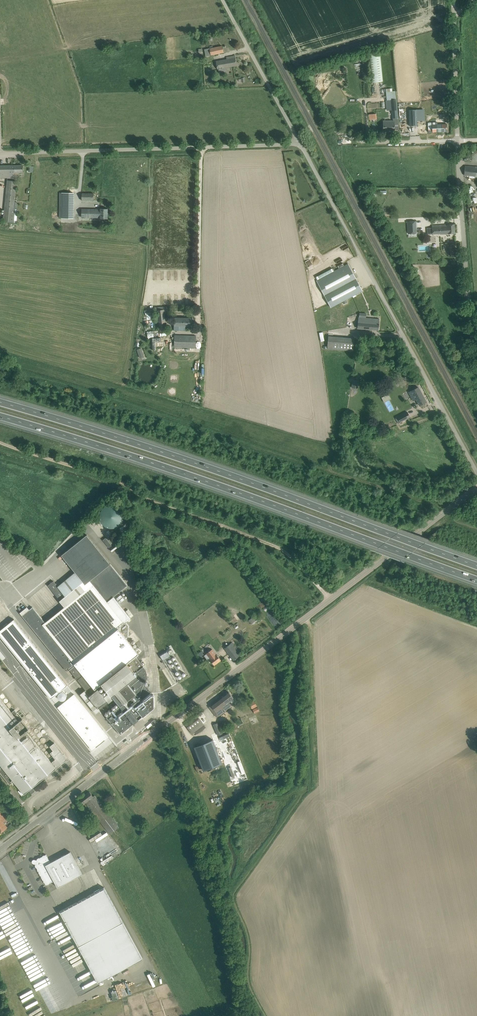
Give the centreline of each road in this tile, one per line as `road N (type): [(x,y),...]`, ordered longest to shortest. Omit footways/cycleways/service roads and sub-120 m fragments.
road 1 (tertiary): [(0,849),(476,489)]
road 2 (motorway): [(476,566),(0,402)]
road 3 (motorway): [(0,416),(476,580)]
road 4 (unclassified): [(476,472),(299,141)]
road 5 (track): [(0,443),(283,551),(331,598)]
road 6 (unclassified): [(0,153),(299,141)]
road 7 (unclassified): [(476,354),(457,140)]
road 8 (track): [(306,618),(317,778)]
road 9 (unclassified): [(299,141),(223,0)]
road 10 (unclassified): [(457,140),(455,18)]

